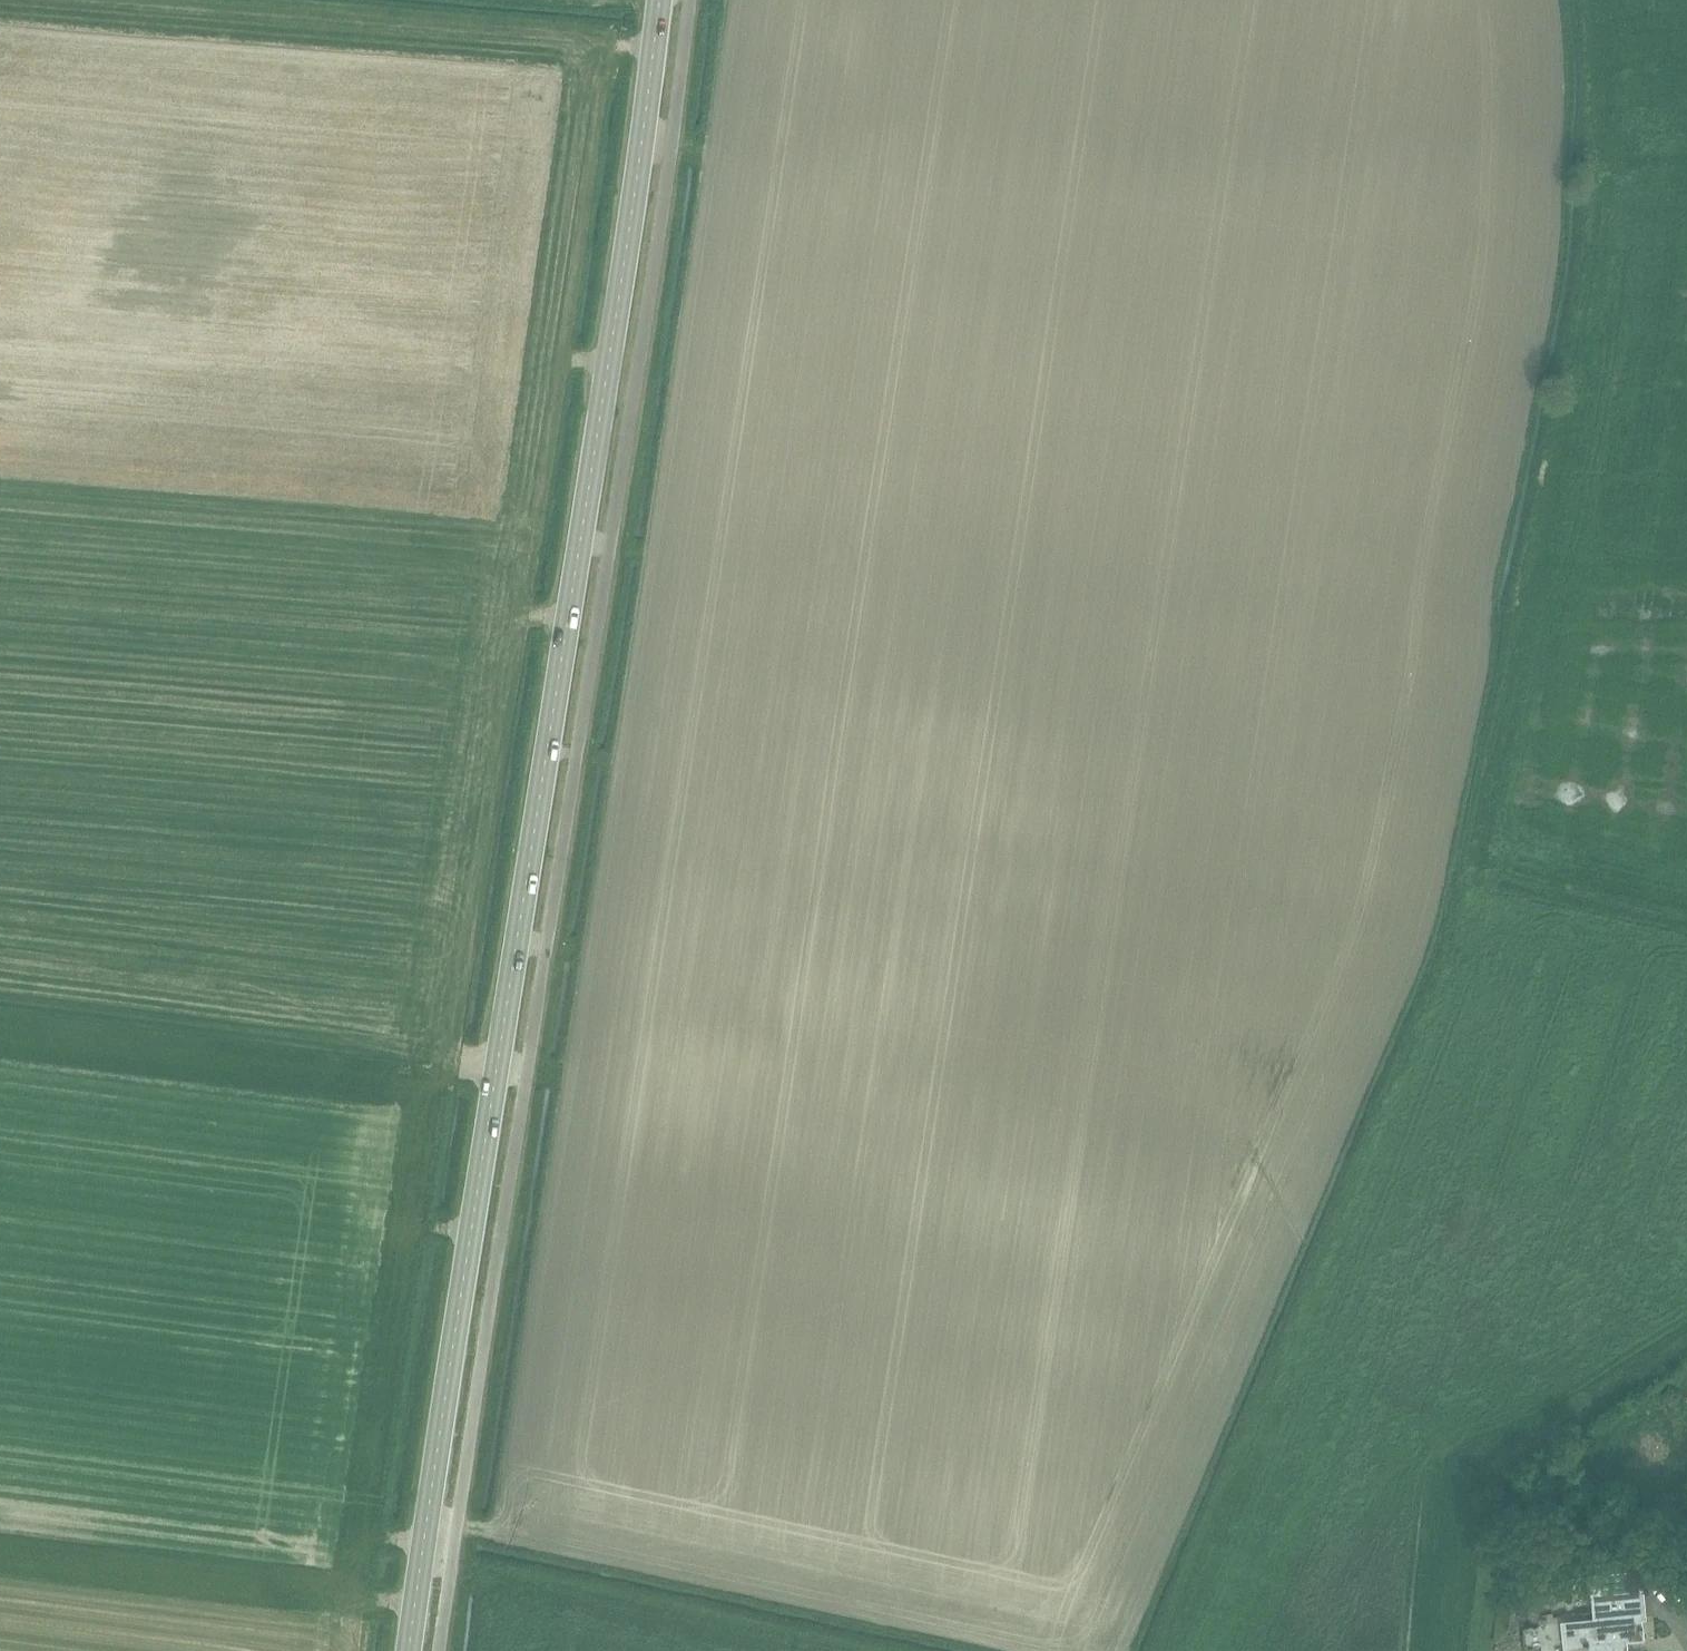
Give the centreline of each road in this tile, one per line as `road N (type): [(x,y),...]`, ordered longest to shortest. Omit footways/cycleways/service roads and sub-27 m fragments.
road 1 (secondary): [(410,1650),(522,940),(652,0)]

